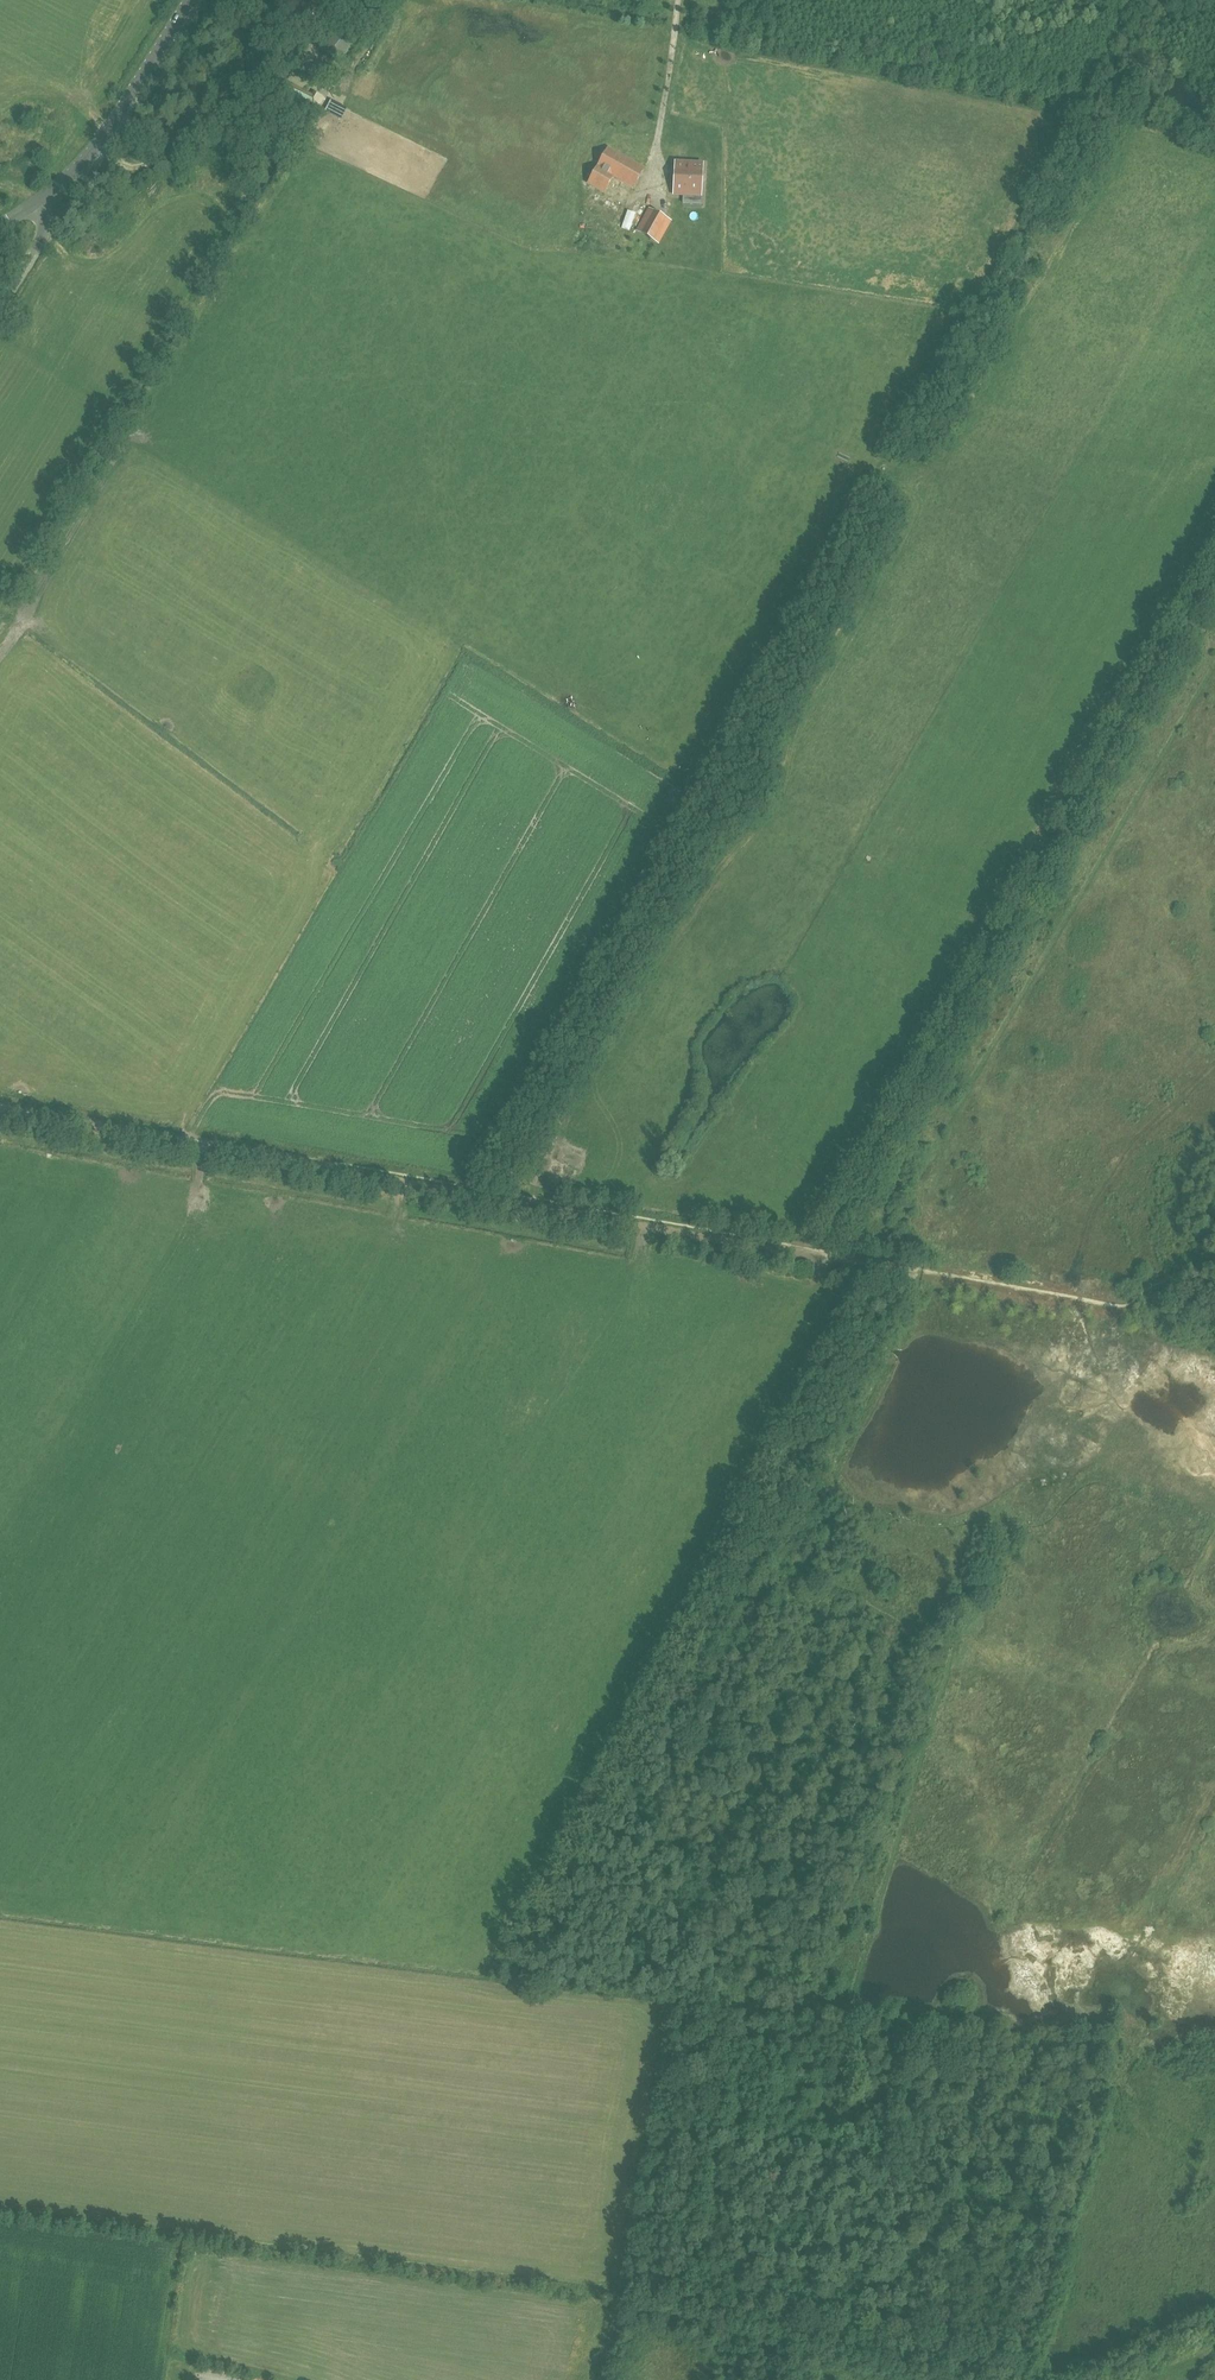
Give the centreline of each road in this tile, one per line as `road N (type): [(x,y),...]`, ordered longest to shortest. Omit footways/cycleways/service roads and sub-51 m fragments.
road 1 (unclassified): [(314,1163),(0,1105)]
road 2 (tertiary): [(37,204),(93,151),(194,0)]

